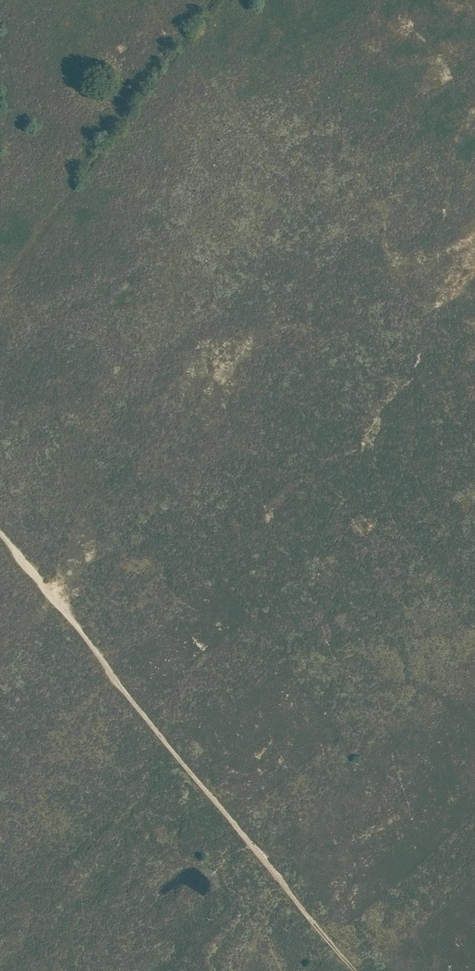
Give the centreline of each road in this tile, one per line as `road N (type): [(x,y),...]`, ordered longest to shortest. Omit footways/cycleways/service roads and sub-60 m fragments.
road 1 (track): [(0,531),(355,970)]

